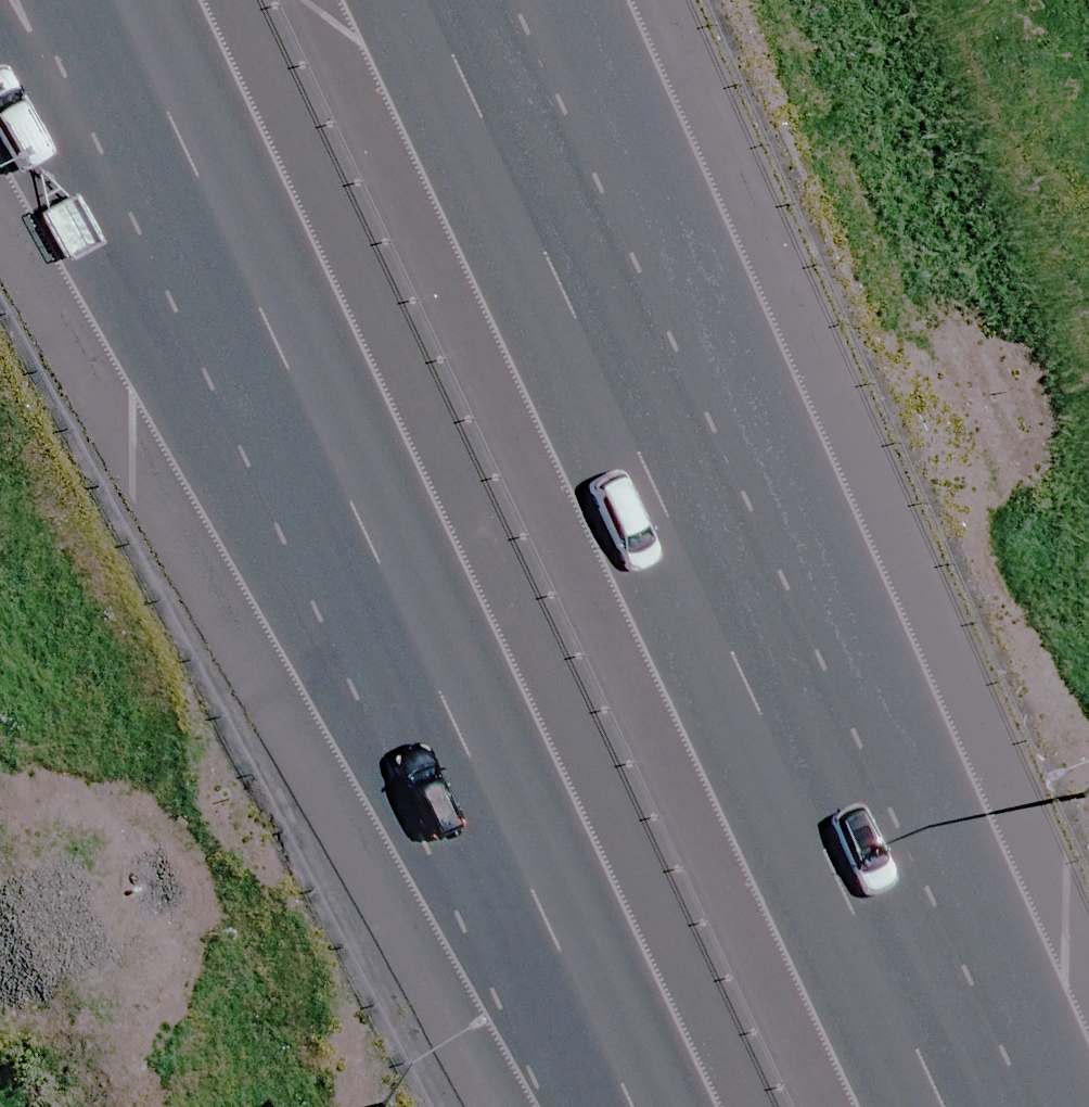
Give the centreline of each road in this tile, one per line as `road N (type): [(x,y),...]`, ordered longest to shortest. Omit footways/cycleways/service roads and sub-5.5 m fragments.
road 1 (motorway): [(436,0),(960,1106)]
road 2 (motorway): [(576,0),(998,1106)]
road 3 (motorway): [(603,1049),(0,41)]
road 4 (motorway): [(603,1049),(112,0)]

